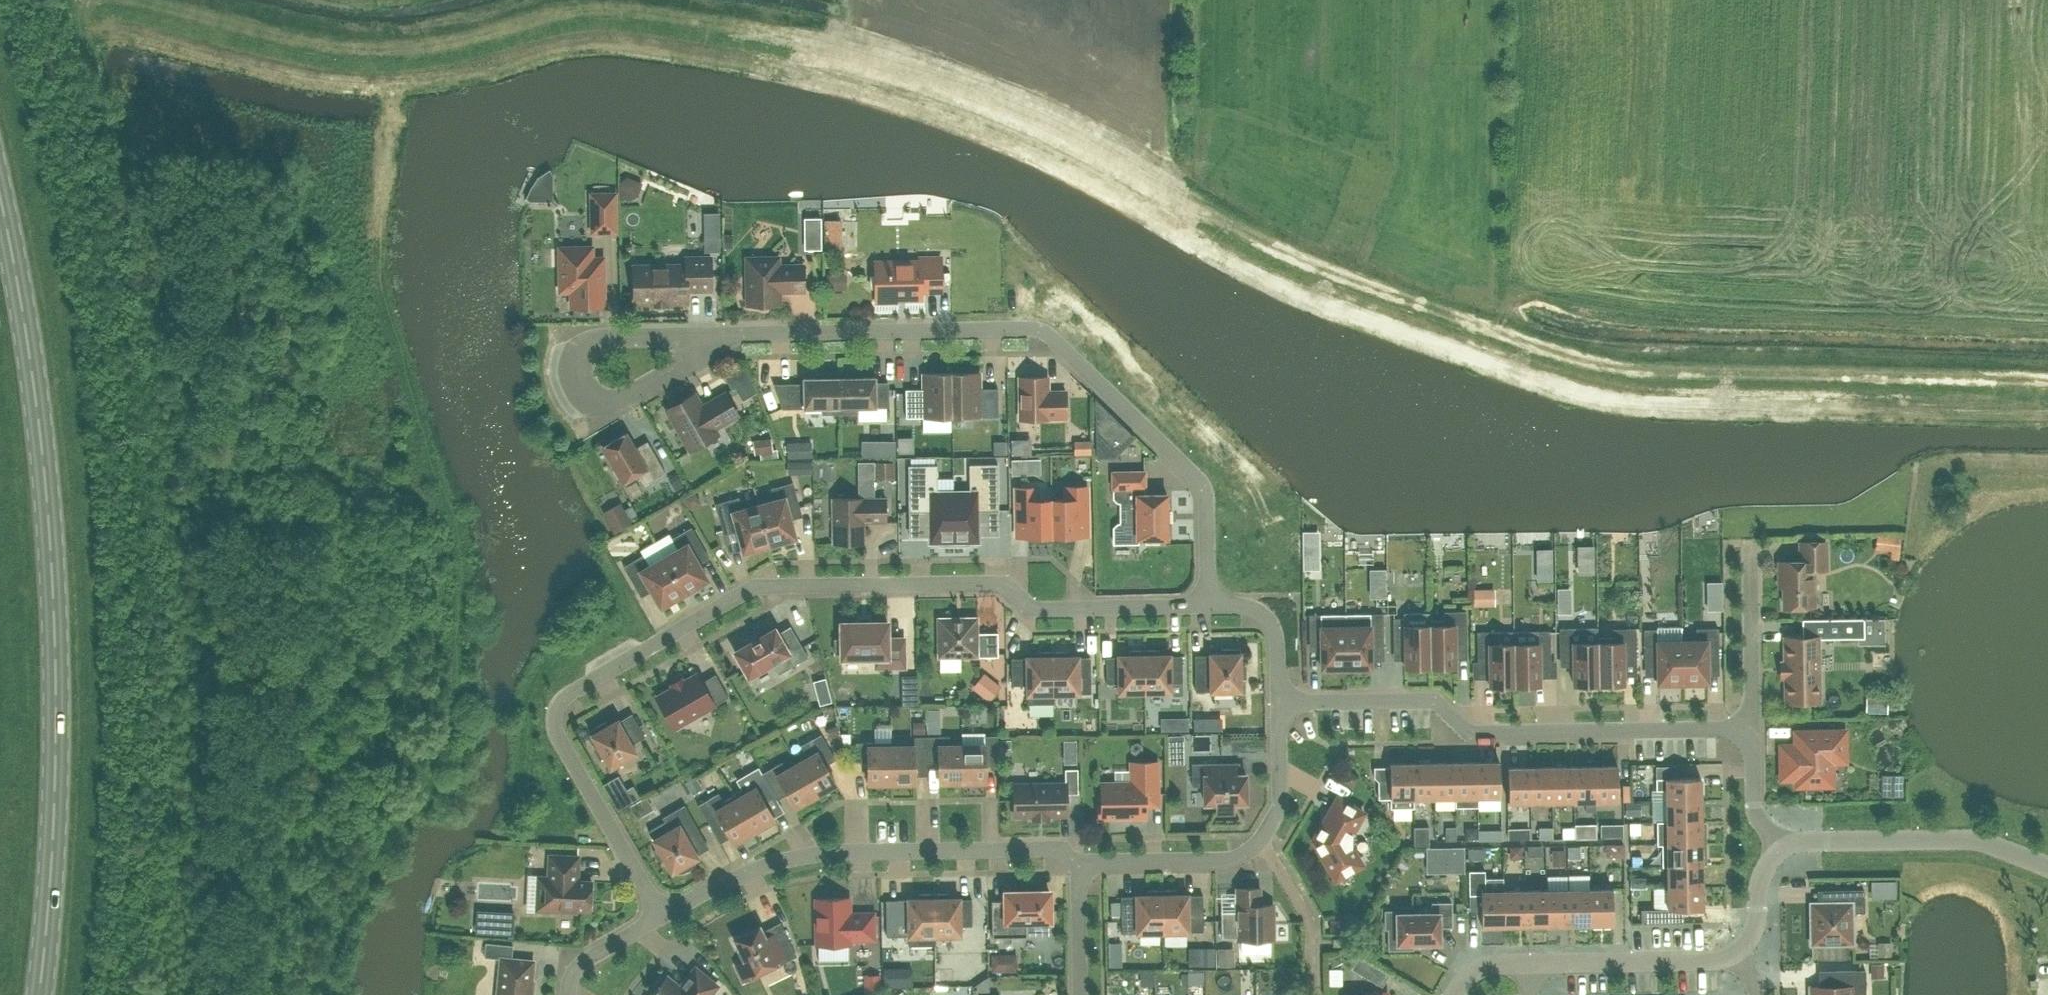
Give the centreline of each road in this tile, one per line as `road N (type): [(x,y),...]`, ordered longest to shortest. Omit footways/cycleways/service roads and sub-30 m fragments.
road 1 (residential): [(665,917),(554,733),(552,717),(558,701),(756,585),(1001,582),(1031,609),(1208,607)]
road 2 (primary): [(38,994),(53,847),(53,628),(29,358),(0,212)]
road 3 (residential): [(715,334),(1044,331),(1199,478),(1208,607)]
road 4 (residential): [(1753,730),(1468,734),(1434,699),(1278,701)]
road 5 (residential): [(665,917),(786,859),(1049,848),(1078,861)]
road 6 (residential): [(1078,861),(1227,858),(1260,842),(1280,807),(1278,701)]
road 7 (unclassified): [(1780,847),(1951,839),(1993,845),(2047,867)]
road 8 (residential): [(715,334),(617,400),(587,394),(572,375),(580,350),(603,339)]
road 9 (residential): [(1527,963),(1737,955)]
road 10 (residential): [(1753,730),(1748,546)]
road 11 (residential): [(1278,701),(1277,634),(1263,613),(1208,607)]
road 12 (residential): [(1081,994),(1078,861)]
road 13 (residential): [(568,994),(580,964),(665,917)]
road 14 (residential): [(1780,847),(1753,812),(1753,730)]
road 15 (residential): [(1737,955),(1750,944),(1759,880),(1780,847)]

